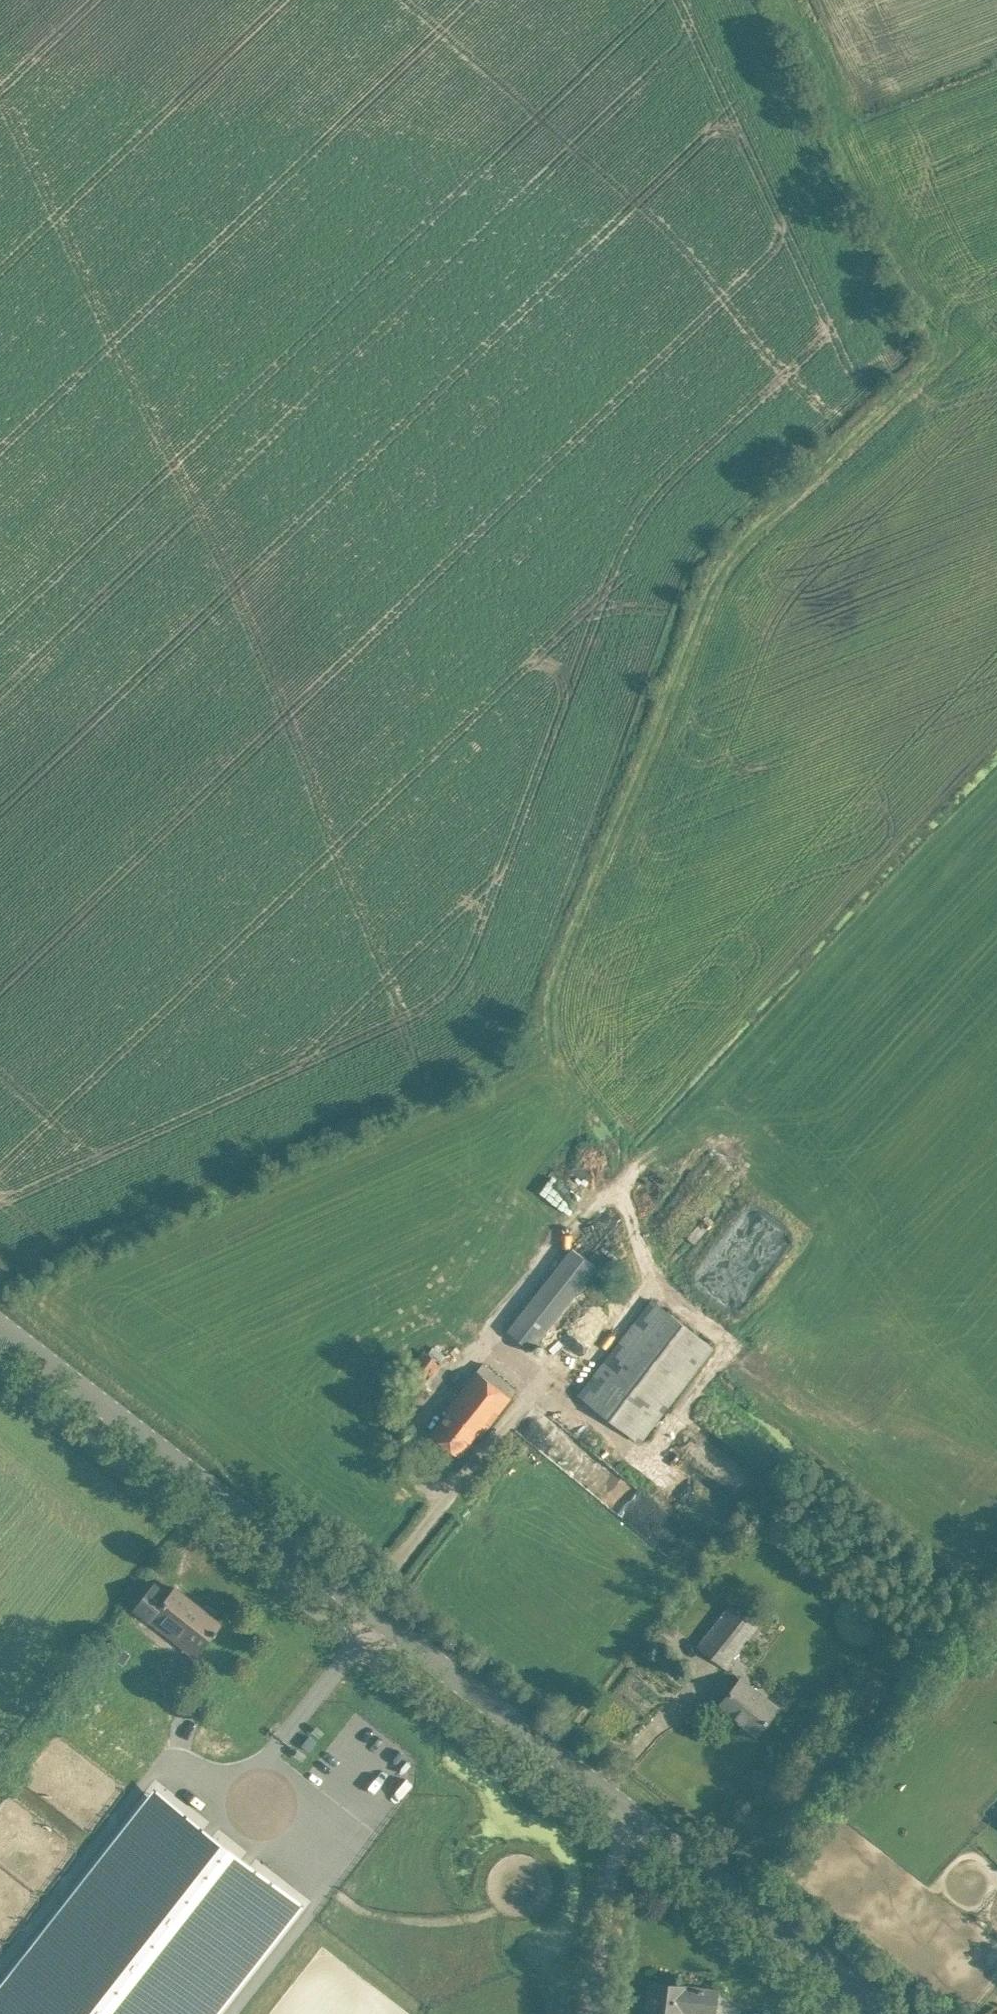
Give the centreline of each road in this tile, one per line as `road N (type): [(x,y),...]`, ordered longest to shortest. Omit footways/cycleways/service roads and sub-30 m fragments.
road 1 (tertiary): [(874,2013),(163,1472),(0,1334)]
road 2 (track): [(598,2013),(621,1847)]

